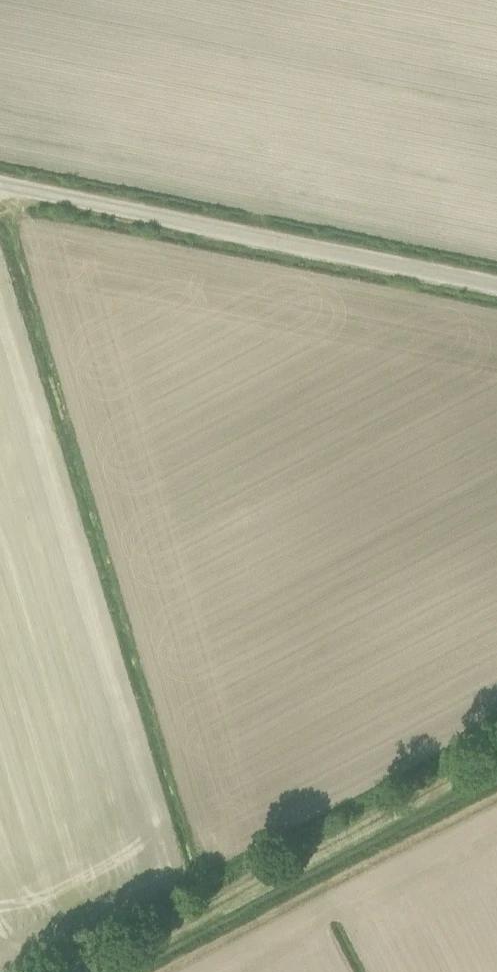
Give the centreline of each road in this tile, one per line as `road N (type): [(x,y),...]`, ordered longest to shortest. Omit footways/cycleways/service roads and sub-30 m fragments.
road 1 (unclassified): [(0,182),(496,283)]
road 2 (track): [(496,754),(88,971)]

